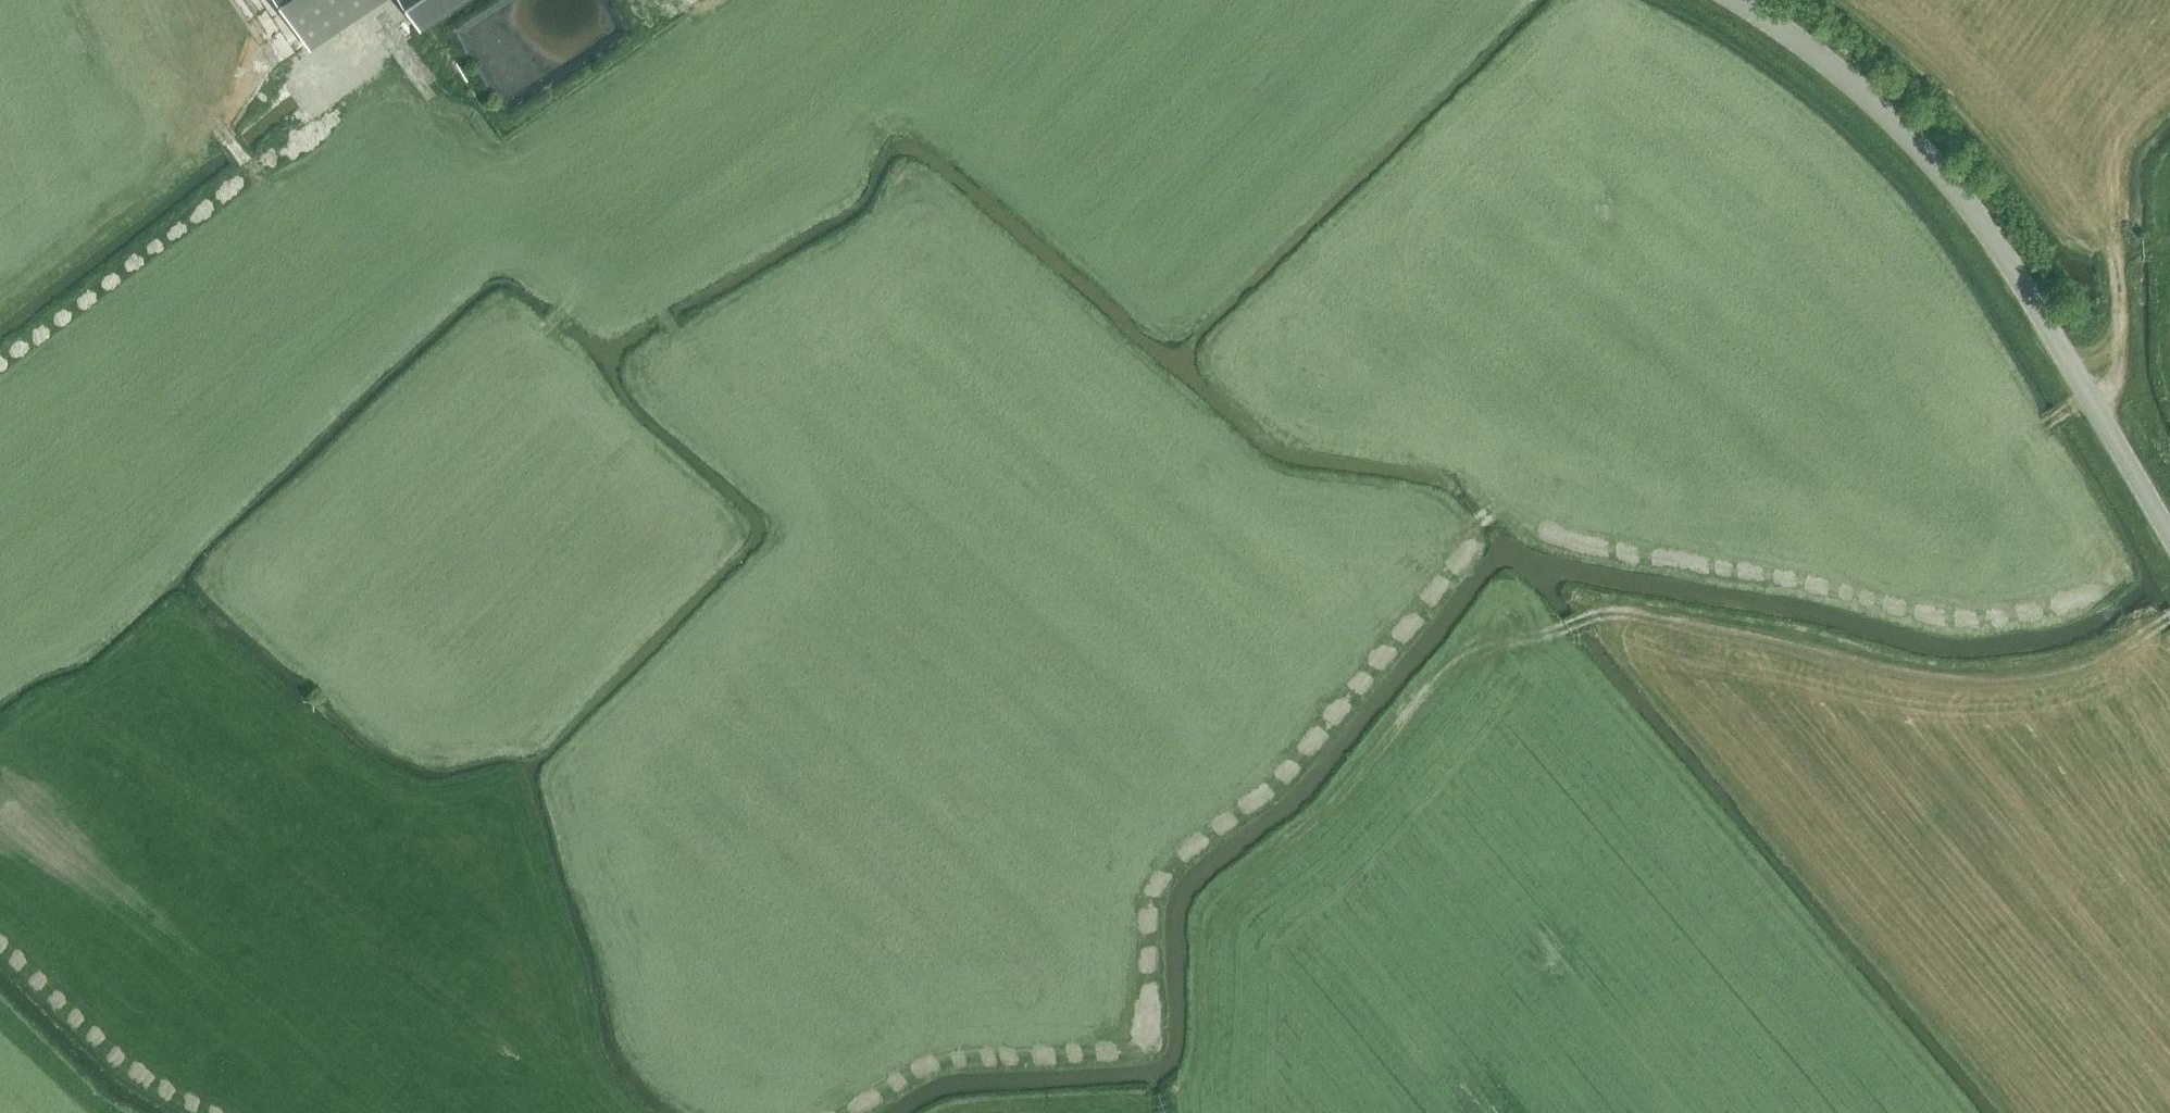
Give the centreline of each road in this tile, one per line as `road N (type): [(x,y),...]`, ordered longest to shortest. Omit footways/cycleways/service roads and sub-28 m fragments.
road 1 (unclassified): [(2169,534),(2011,262),(1958,187),(1844,74),(1738,0)]
road 2 (track): [(2091,397),(2107,385),(2115,356),(2117,248)]

